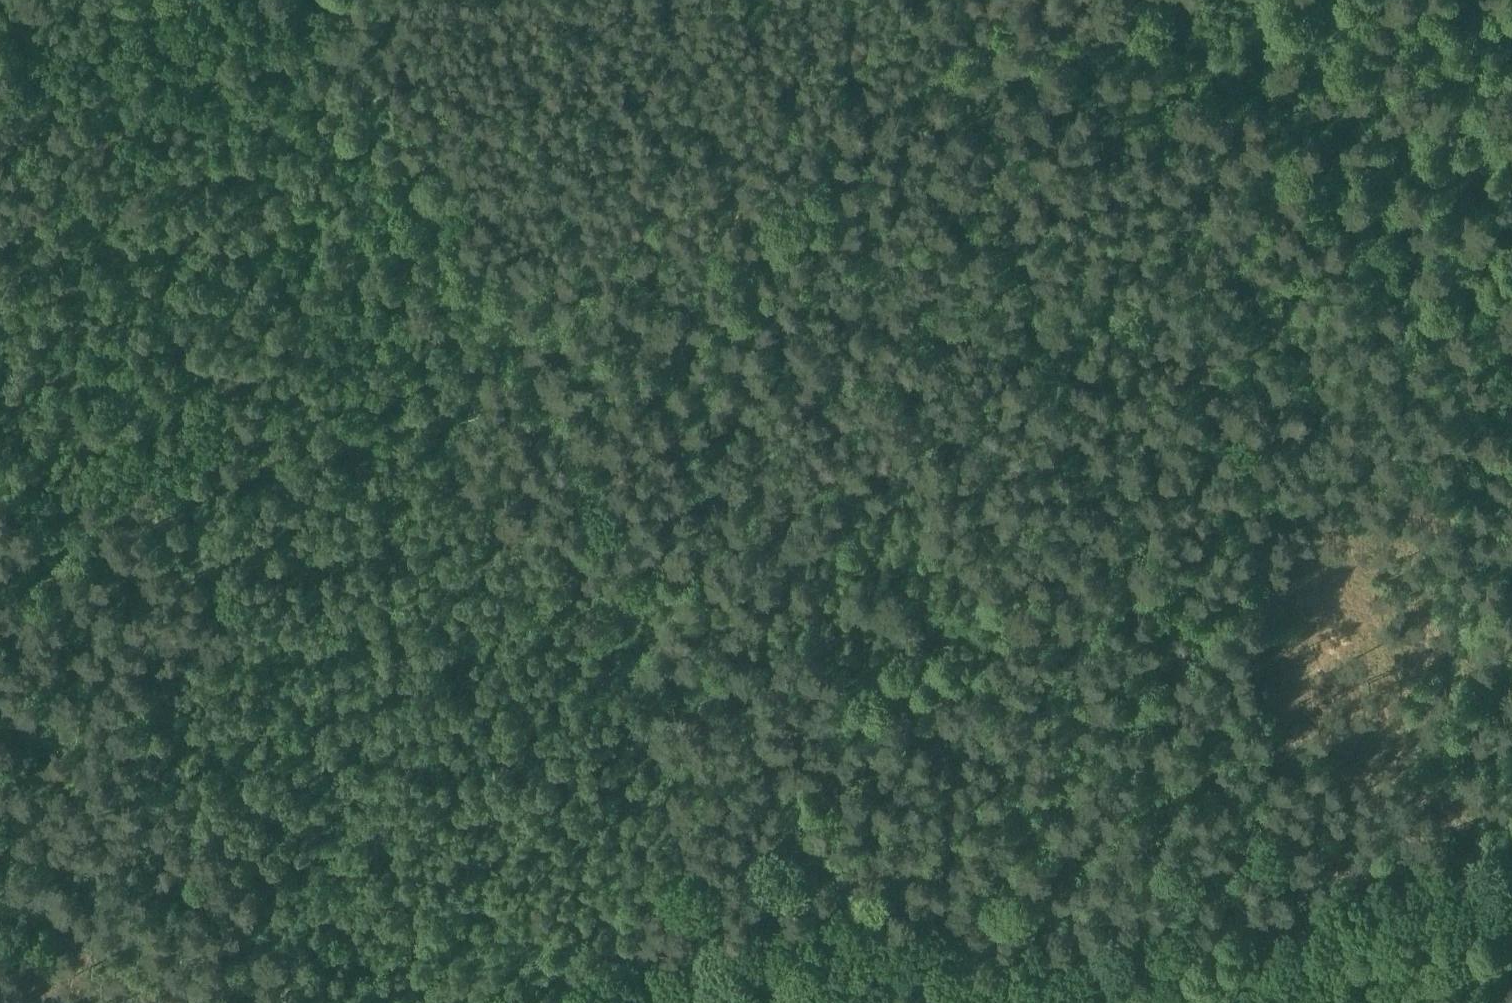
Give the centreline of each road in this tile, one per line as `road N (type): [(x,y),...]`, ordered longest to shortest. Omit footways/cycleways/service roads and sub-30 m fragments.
road 1 (track): [(0,86),(107,0)]

